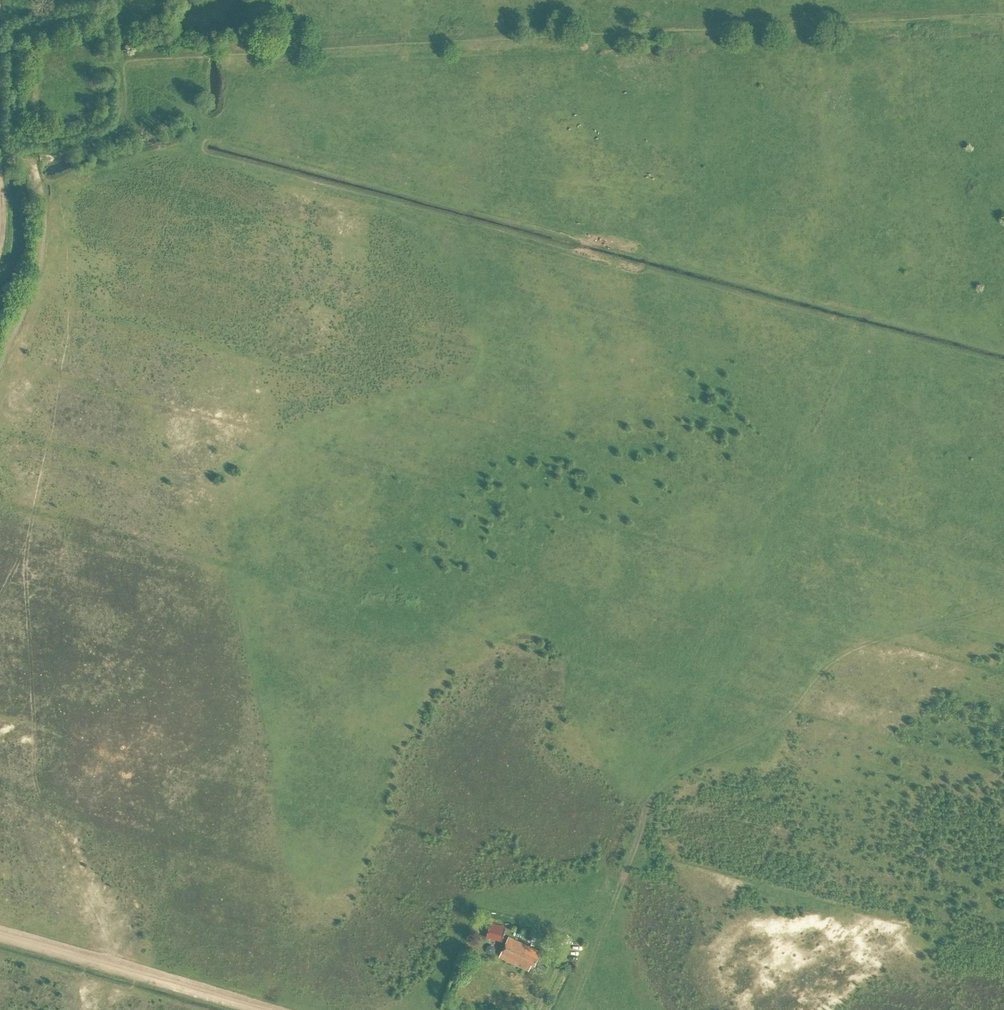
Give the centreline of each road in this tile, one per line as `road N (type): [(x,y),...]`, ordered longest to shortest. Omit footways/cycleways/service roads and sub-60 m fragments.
road 1 (track): [(0,936),(266,1009)]

